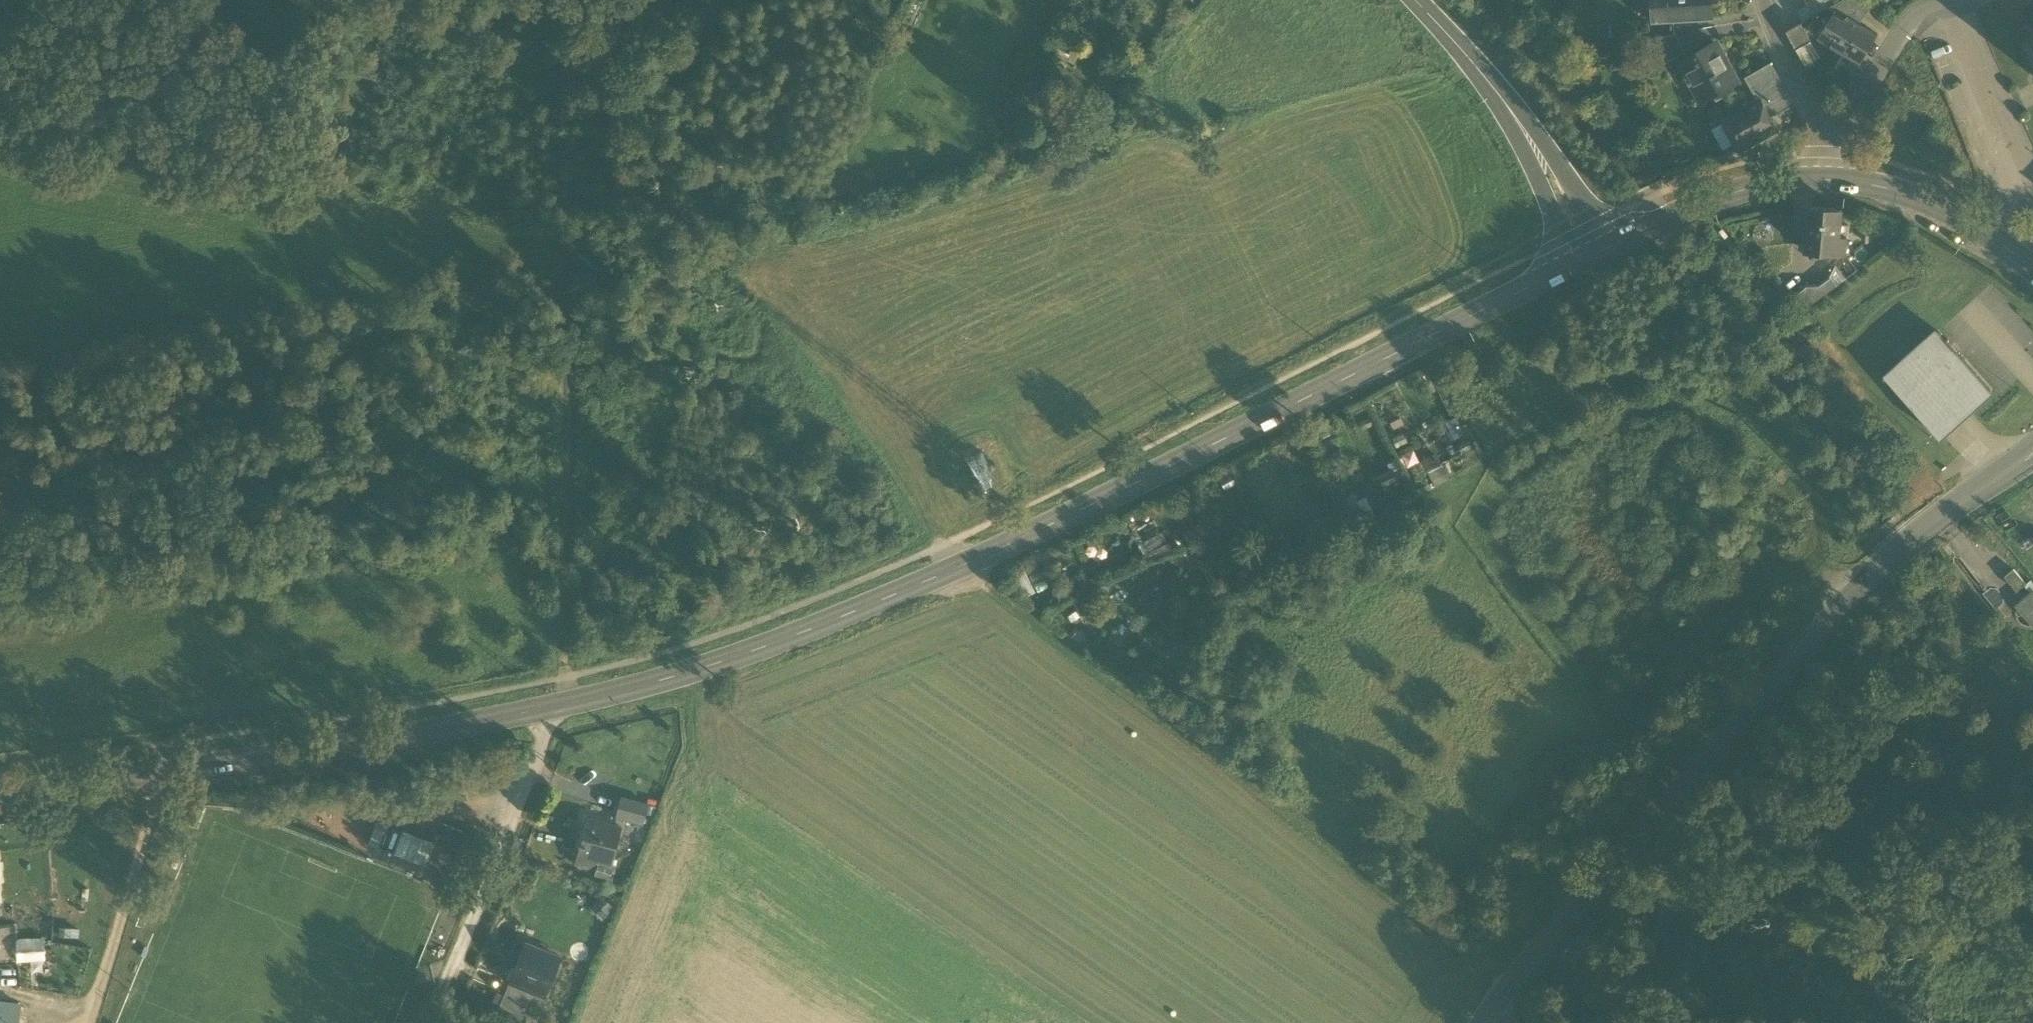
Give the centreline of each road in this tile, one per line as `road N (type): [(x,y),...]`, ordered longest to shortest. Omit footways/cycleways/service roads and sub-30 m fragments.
road 1 (secondary): [(555,706),(729,660),(967,563),(1591,255)]
road 2 (secondary): [(1476,1022),(1864,581),(1926,525),(2032,450)]
road 3 (track): [(720,0),(568,263),(563,678)]
road 4 (secondary): [(154,772),(555,706)]
road 5 (unclassified): [(429,1022),(555,706)]
road 6 (tertiary): [(1418,0),(1505,101),(1591,255)]
road 7 (unclassified): [(154,772),(87,1022)]
road 8 (secondary): [(1591,255),(1745,189),(1827,180)]
road 9 (secondary): [(1827,180),(1927,202),(1979,227),(2032,270)]
road 10 (residential): [(1938,0),(1902,30),(1842,130)]
road 11 (secondary): [(0,793),(154,772)]
road 12 (residential): [(1842,130),(1816,107),(1780,44),(1767,0)]

